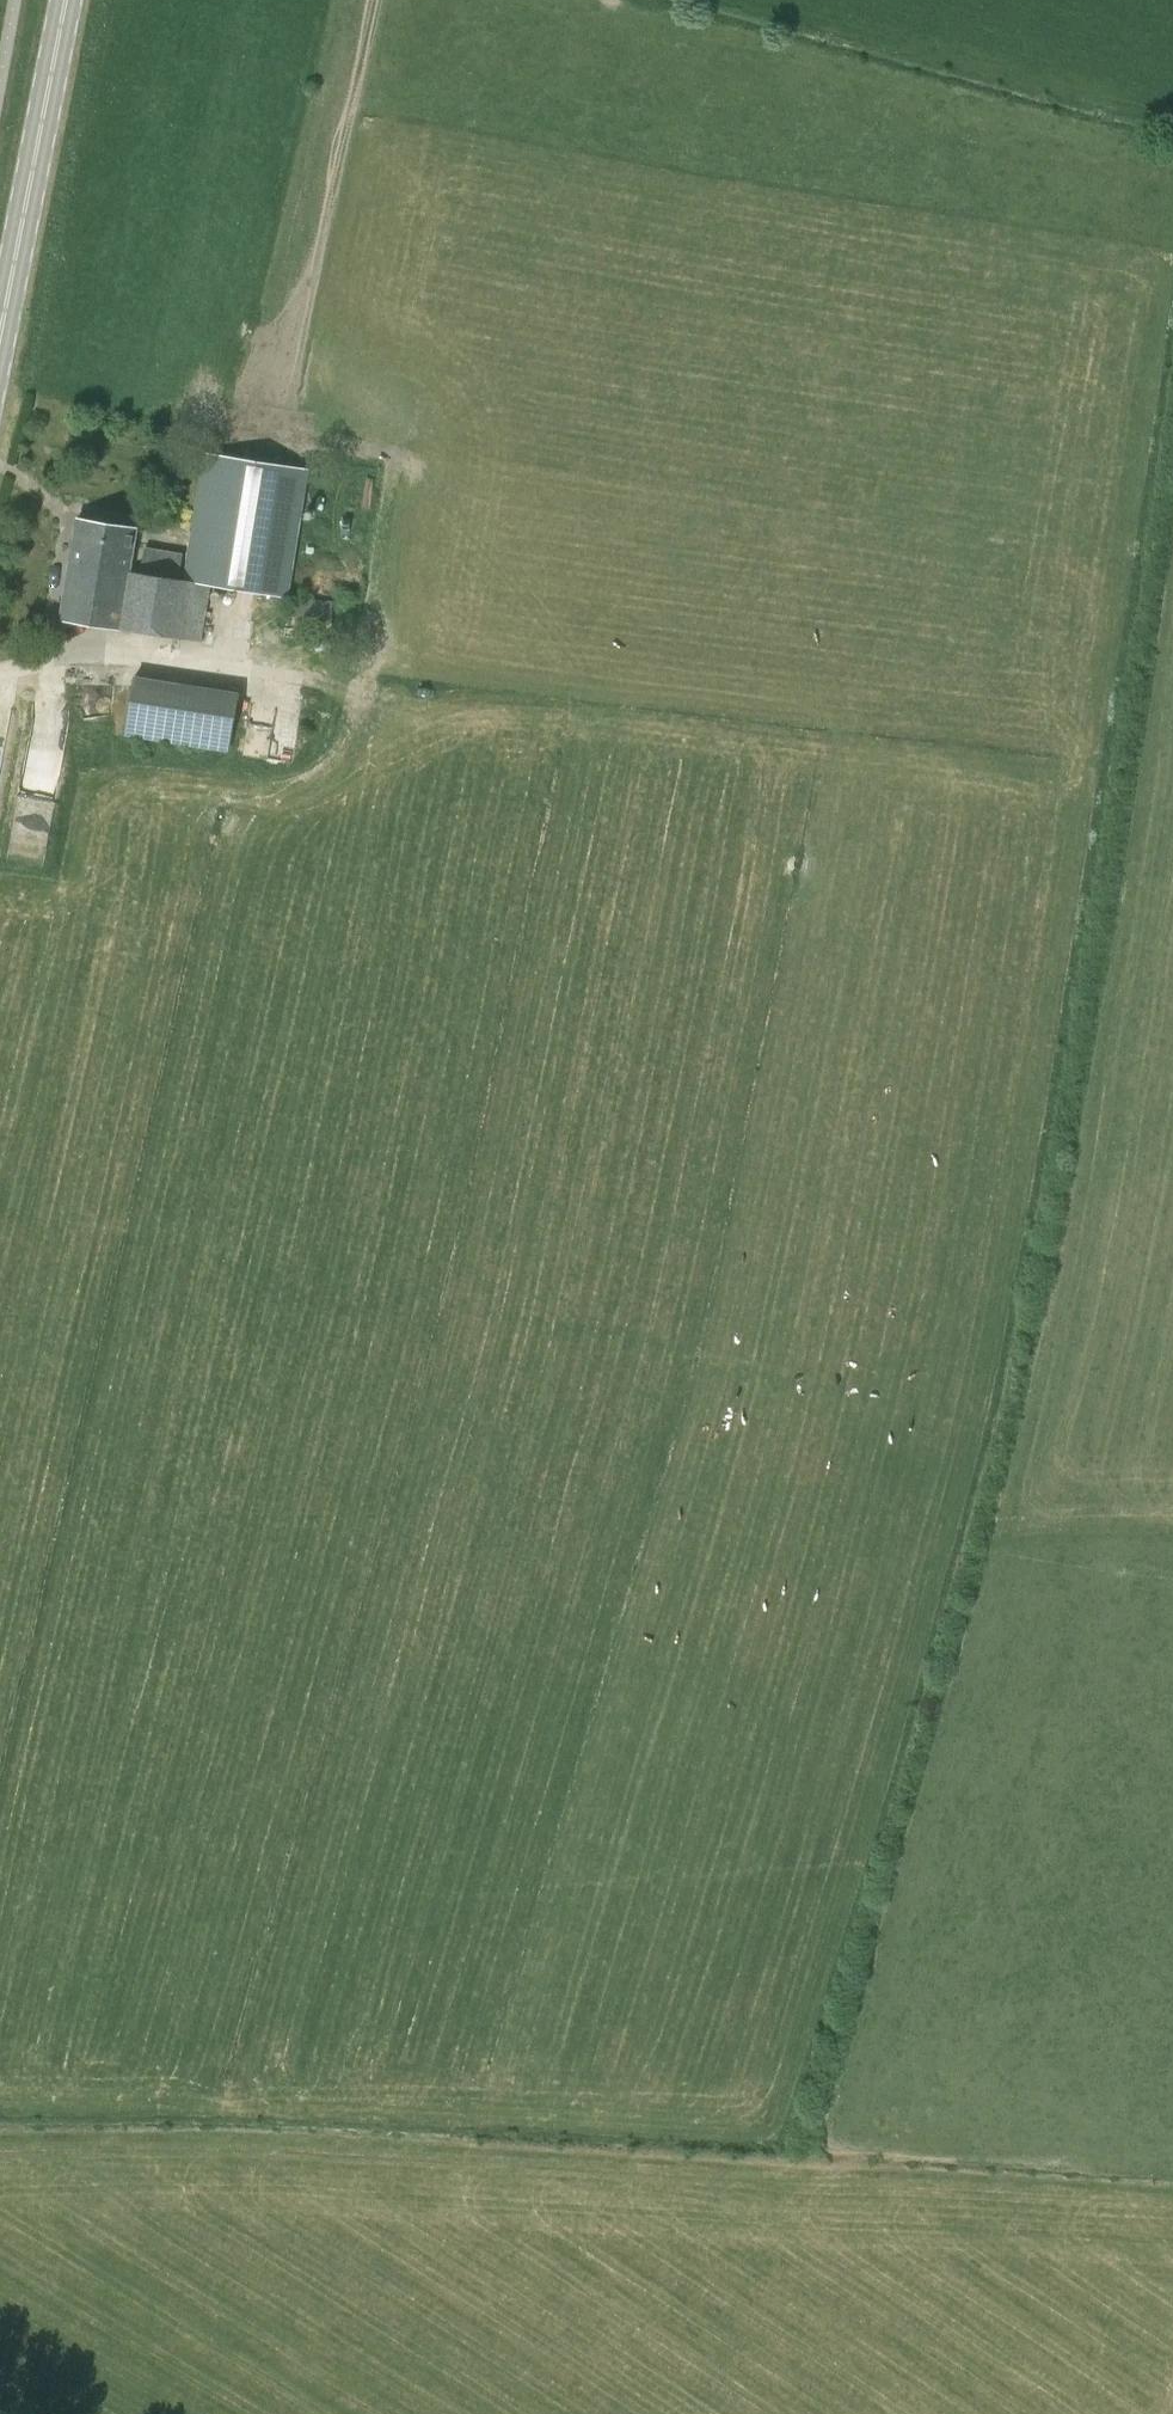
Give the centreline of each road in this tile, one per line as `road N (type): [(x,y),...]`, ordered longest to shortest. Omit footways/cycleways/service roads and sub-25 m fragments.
road 1 (primary): [(0,335),(66,0)]

